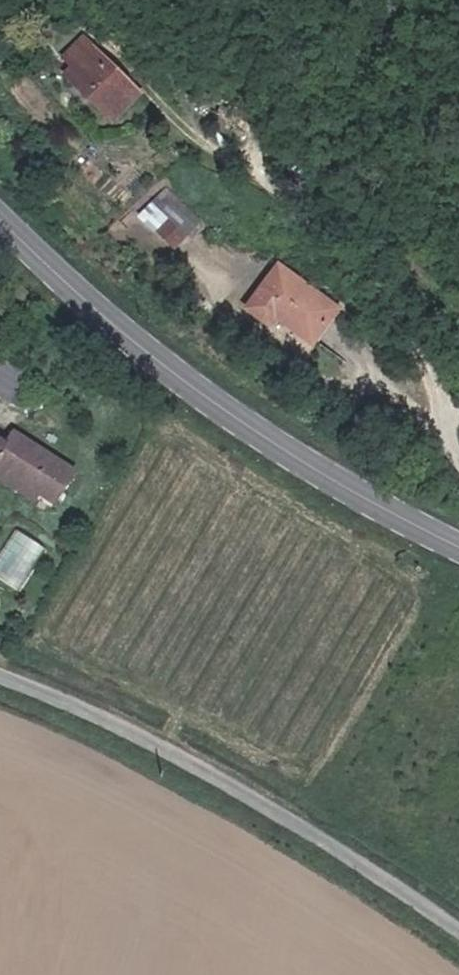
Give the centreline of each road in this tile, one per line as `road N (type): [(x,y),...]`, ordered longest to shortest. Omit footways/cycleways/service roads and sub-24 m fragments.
road 1 (primary): [(0,210),(88,297),(188,376),(294,451),(458,544)]
road 2 (unclassified): [(458,930),(216,773),(0,671)]

